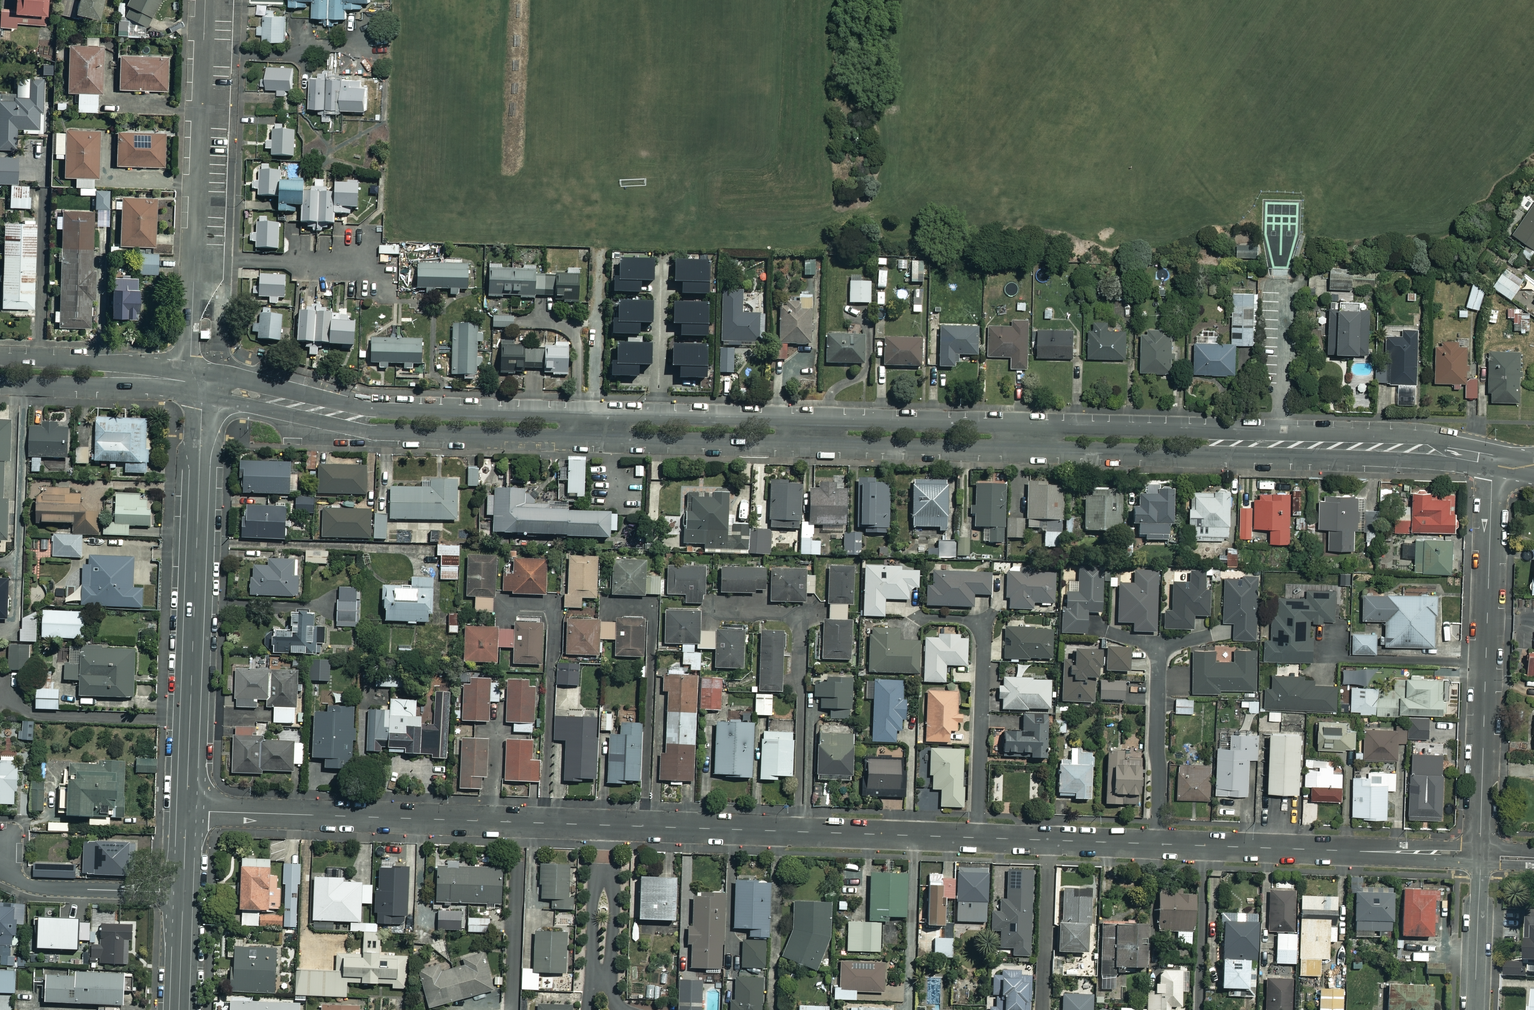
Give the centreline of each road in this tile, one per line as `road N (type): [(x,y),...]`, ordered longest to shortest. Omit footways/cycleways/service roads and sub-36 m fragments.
road 1 (residential): [(188,810),(605,825)]
road 2 (tertiary): [(201,394),(188,810)]
road 3 (tertiary): [(193,372),(370,409),(595,415)]
road 4 (tertiary): [(595,438),(374,433),(201,394)]
road 5 (residential): [(1481,856),(1491,459)]
road 6 (residential): [(205,0),(193,372)]
road 7 (tertiary): [(1019,426),(1381,437)]
road 8 (tertiary): [(1374,458),(1018,448)]
road 9 (residential): [(1157,844),(1481,856)]
road 10 (residential): [(712,610),(800,616),(799,832)]
road 11 (residential): [(920,618),(969,620),(982,631),(978,838)]
road 12 (tertiary): [(595,415),(812,421)]
road 13 (tertiary): [(812,443),(595,438)]
road 14 (tertiary): [(812,421),(1019,426)]
road 15 (tertiary): [(1018,448),(812,443)]
road 16 (tertiary): [(201,394),(0,382)]
road 17 (residential): [(1158,647),(1157,844)]
road 18 (residential): [(605,825),(799,832)]
road 19 (tertiary): [(0,359),(193,372)]
road 20 (residential): [(0,869),(49,889),(183,895)]
road 21 (residential): [(799,832),(978,838)]
road 22 (residential): [(1043,1009),(1050,841)]
road 23 (residential): [(1475,1009),(1481,856)]

